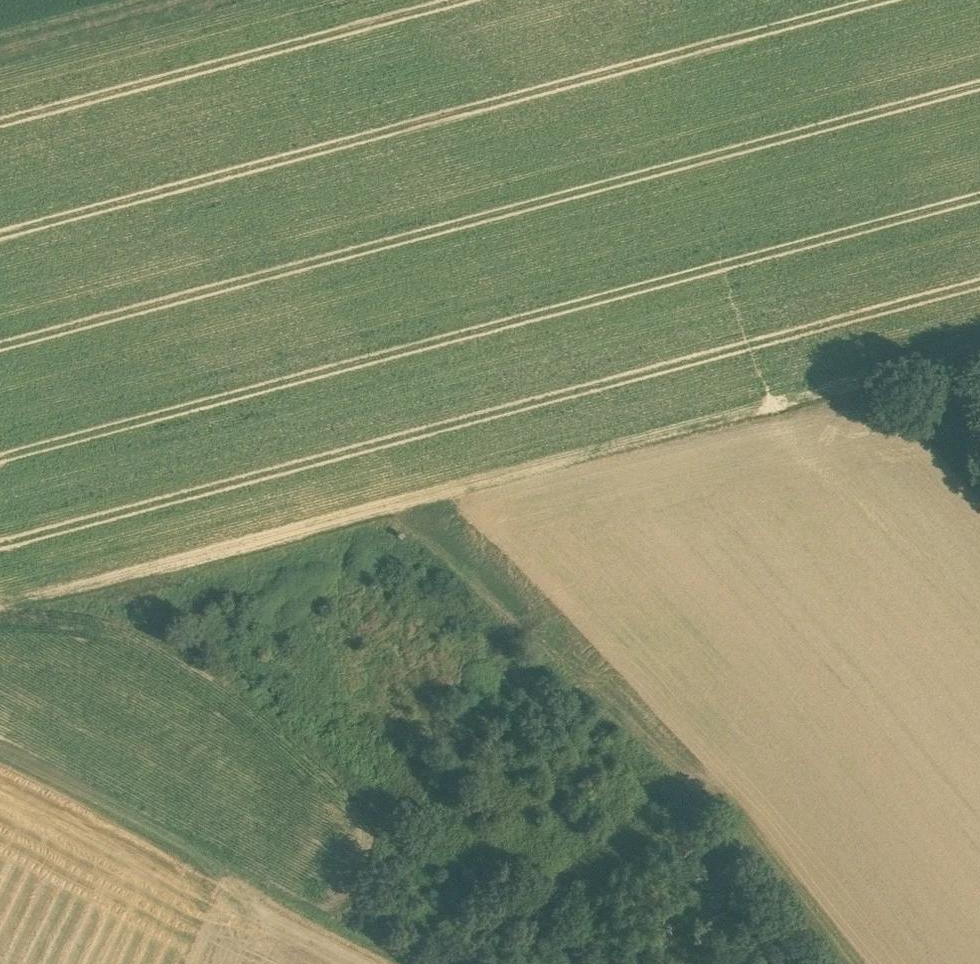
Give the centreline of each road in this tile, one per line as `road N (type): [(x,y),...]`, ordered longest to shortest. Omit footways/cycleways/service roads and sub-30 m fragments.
road 1 (track): [(0,751),(413,963)]

